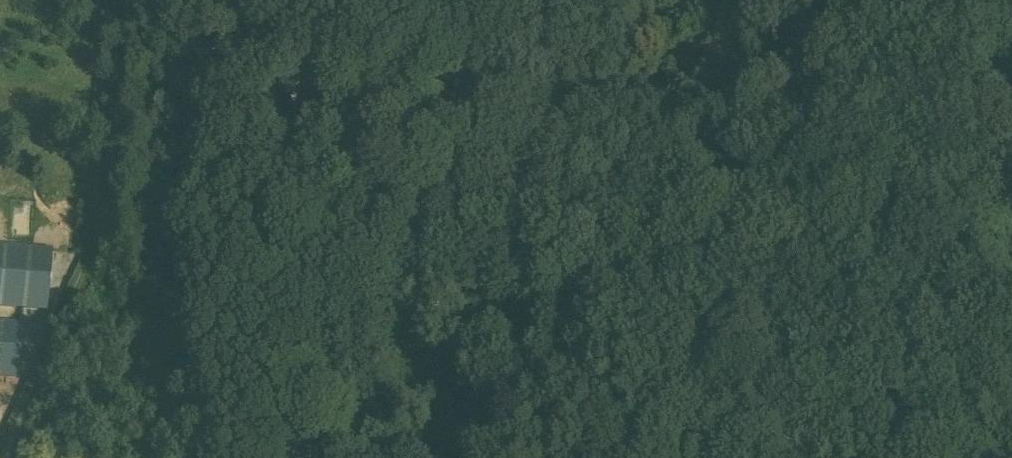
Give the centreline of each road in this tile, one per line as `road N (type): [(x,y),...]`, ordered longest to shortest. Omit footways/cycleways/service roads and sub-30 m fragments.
road 1 (track): [(131,0),(113,160),(13,457)]

